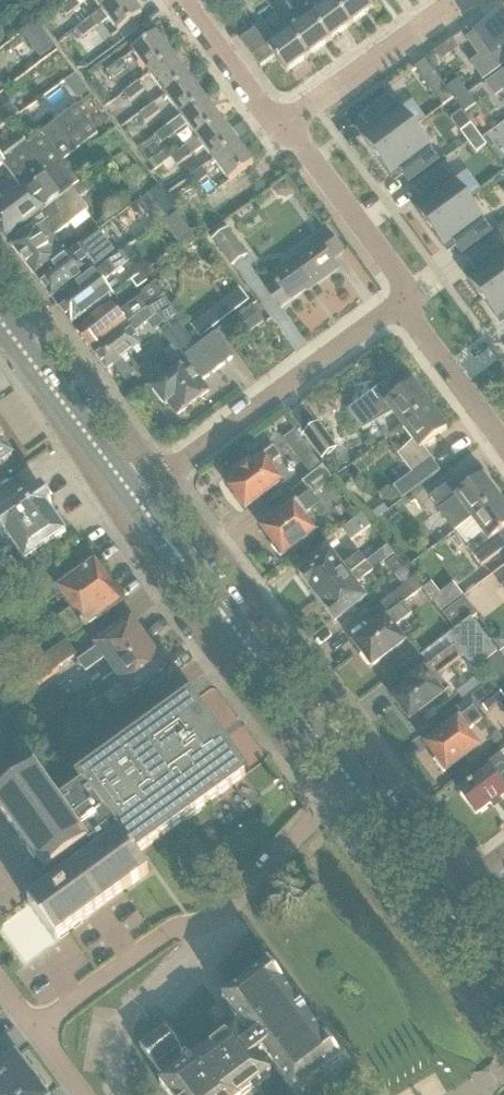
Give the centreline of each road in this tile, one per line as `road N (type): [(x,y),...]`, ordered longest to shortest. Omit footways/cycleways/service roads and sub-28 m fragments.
road 1 (unclassified): [(469,879),(161,477)]
road 2 (unclassified): [(328,803),(225,910),(174,930),(38,1029)]
road 3 (unclassified): [(328,803),(116,510)]
road 4 (tertiary): [(353,784),(135,497)]
road 5 (unclassified): [(161,477),(400,303)]
road 6 (unclassified): [(503,1035),(328,803)]
road 7 (unclassified): [(161,477),(0,264)]
road 8 (unclassified): [(400,303),(412,294),(285,128)]
road 9 (unclassified): [(461,0),(285,128)]
road 10 (unclassified): [(503,440),(400,303)]
road 11 (unclassified): [(285,128),(181,0)]
road 12 (tertiary): [(441,900),(353,784)]
road 13 (unclassified): [(51,387),(67,433),(116,510)]
road 14 (tertiary): [(135,497),(51,387)]

